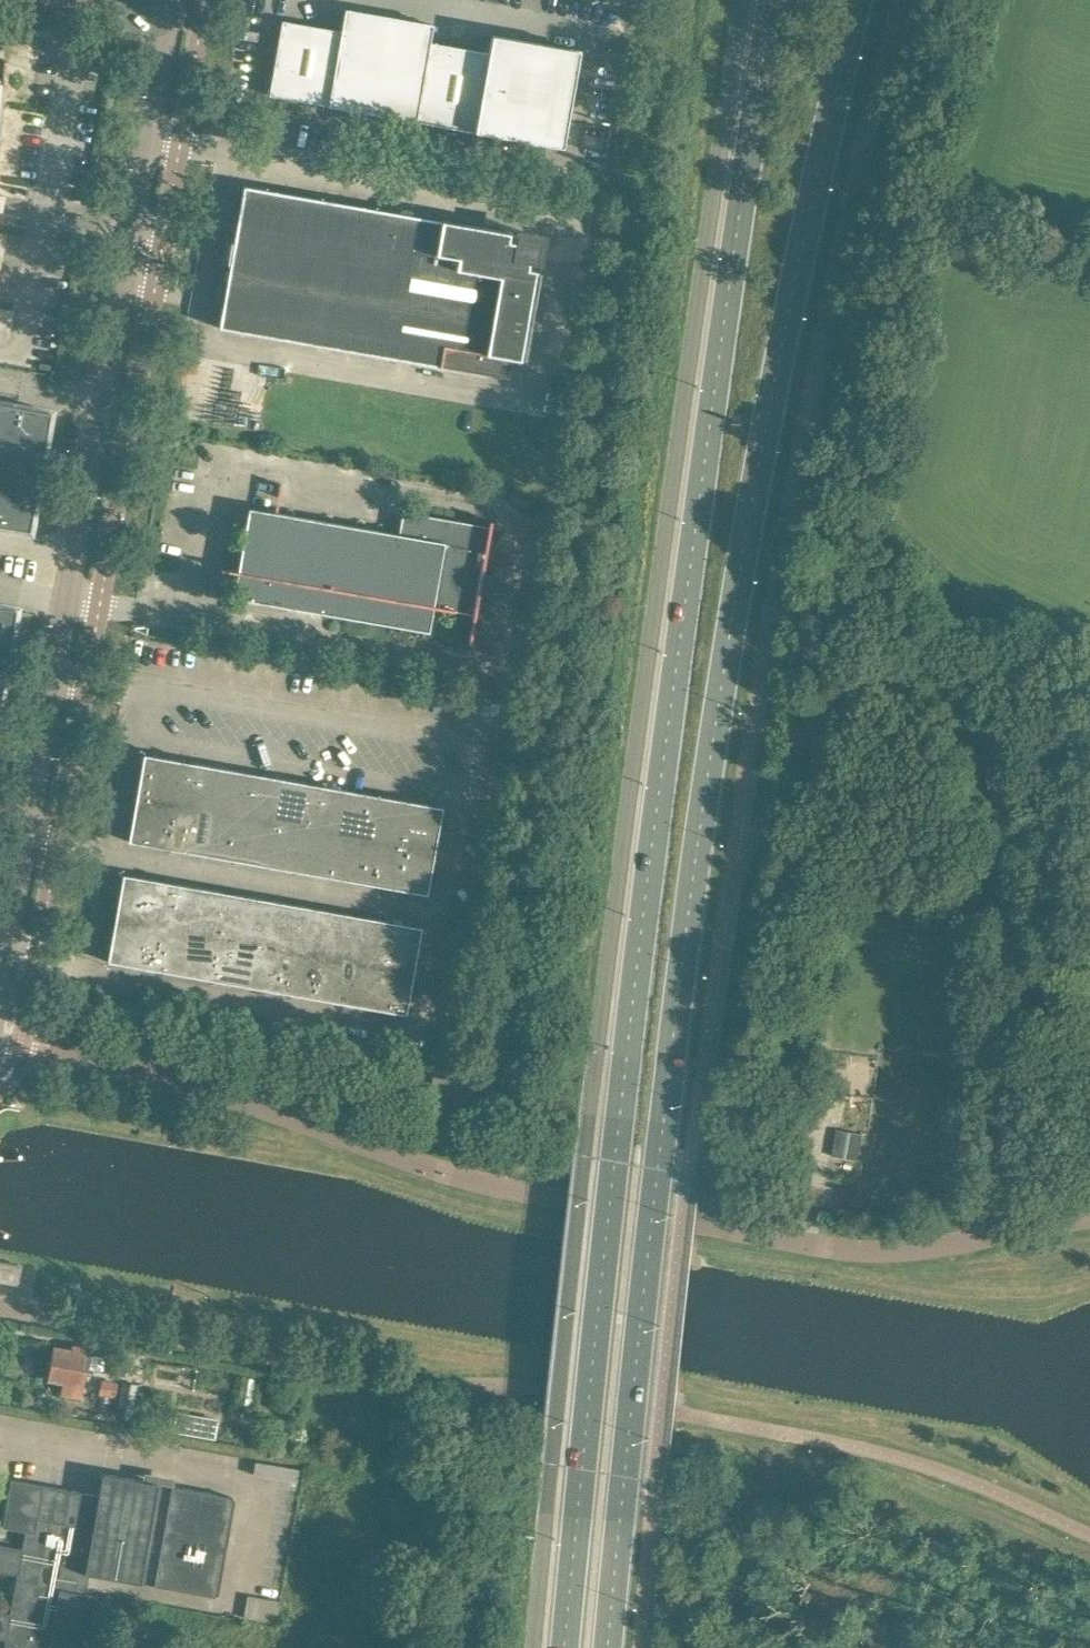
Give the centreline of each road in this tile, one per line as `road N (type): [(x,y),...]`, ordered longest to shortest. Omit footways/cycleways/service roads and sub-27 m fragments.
road 1 (secondary): [(608,1647),(713,732),(767,423),(859,0)]
road 2 (secondary): [(778,0),(652,862),(564,1647)]
road 3 (unclassified): [(1089,1217),(912,1250),(818,1244),(464,1177),(231,1097),(14,1049),(0,1037)]
road 4 (unclassified): [(0,1011),(170,14)]
road 5 (unclassified): [(0,1305),(155,1336)]

